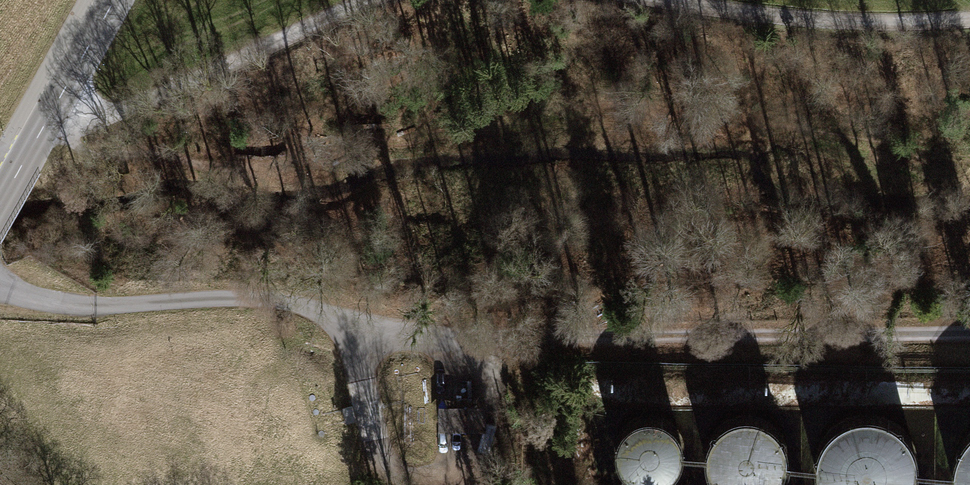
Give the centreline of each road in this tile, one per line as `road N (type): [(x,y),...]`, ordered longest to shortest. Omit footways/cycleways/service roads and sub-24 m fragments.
road 1 (track): [(511,337),(969,336)]
road 2 (track): [(53,109),(117,111),(370,0)]
road 3 (track): [(663,0),(815,19),(969,18)]
road 4 (tertiary): [(115,0),(15,177)]

